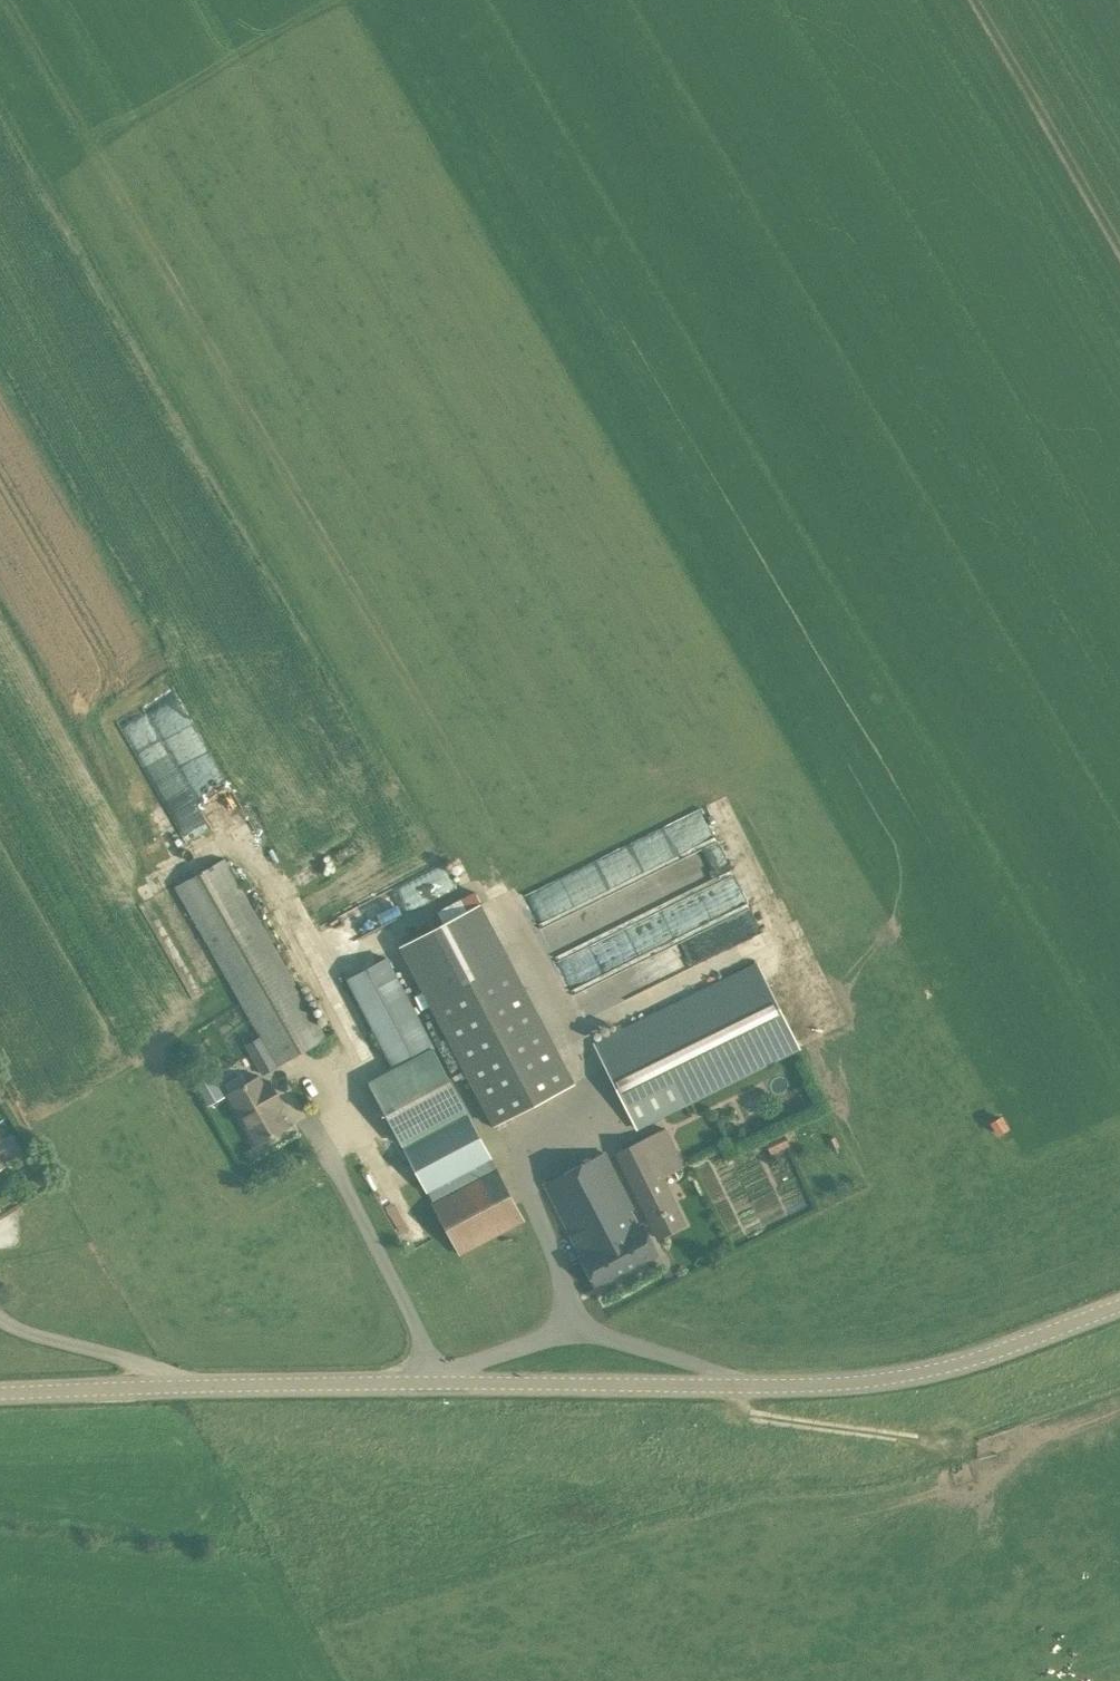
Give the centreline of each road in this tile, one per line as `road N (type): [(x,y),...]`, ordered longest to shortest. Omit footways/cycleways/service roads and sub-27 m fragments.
road 1 (tertiary): [(0,1393),(174,1385),(806,1387),(937,1375),(1119,1310)]

